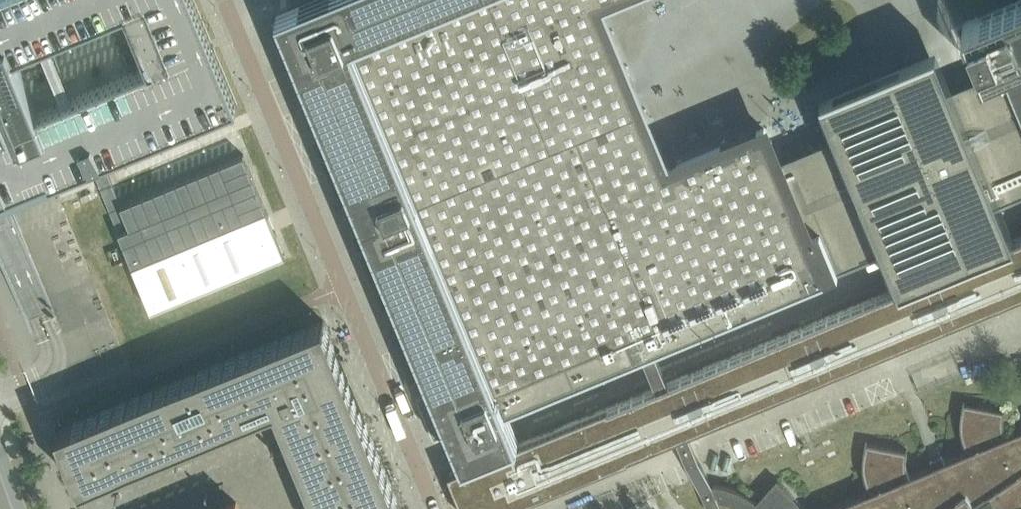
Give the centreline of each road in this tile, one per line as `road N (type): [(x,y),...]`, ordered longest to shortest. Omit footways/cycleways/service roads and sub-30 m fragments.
road 1 (unclassified): [(439,508),(234,14)]

